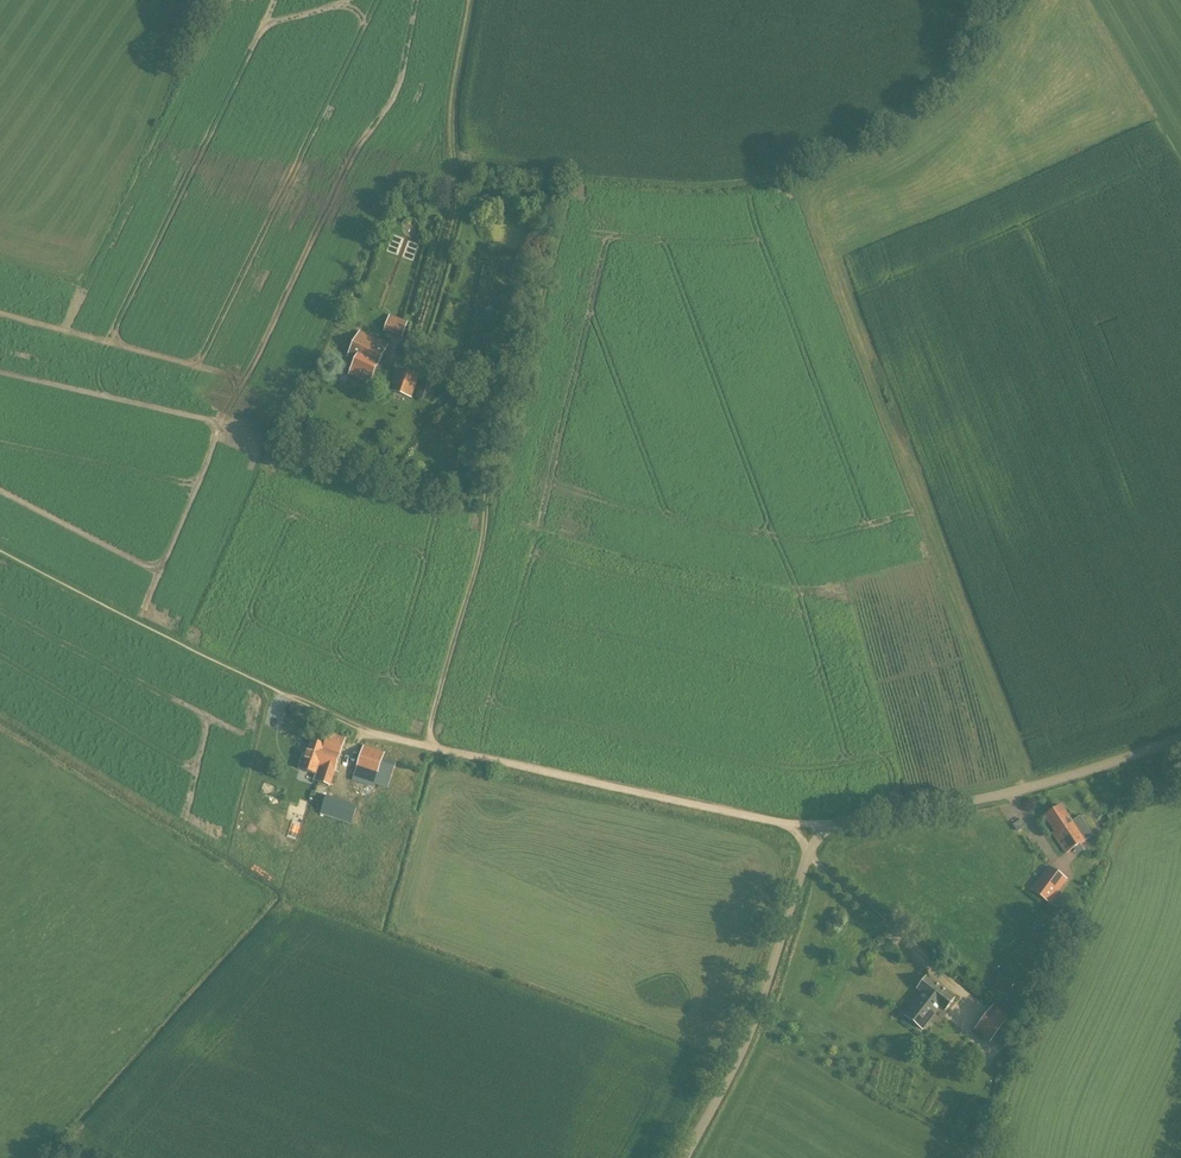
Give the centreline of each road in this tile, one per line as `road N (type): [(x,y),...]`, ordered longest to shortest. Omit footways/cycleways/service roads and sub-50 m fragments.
road 1 (track): [(427,747),(505,413),(499,388),(426,362),(411,346),(455,192),(453,106),(471,0)]
road 2 (tertiary): [(685,1157),(764,1000),(816,836),(841,820),(1025,789),(1180,734)]
road 3 (track): [(829,826),(789,824),(427,747),(339,720)]

